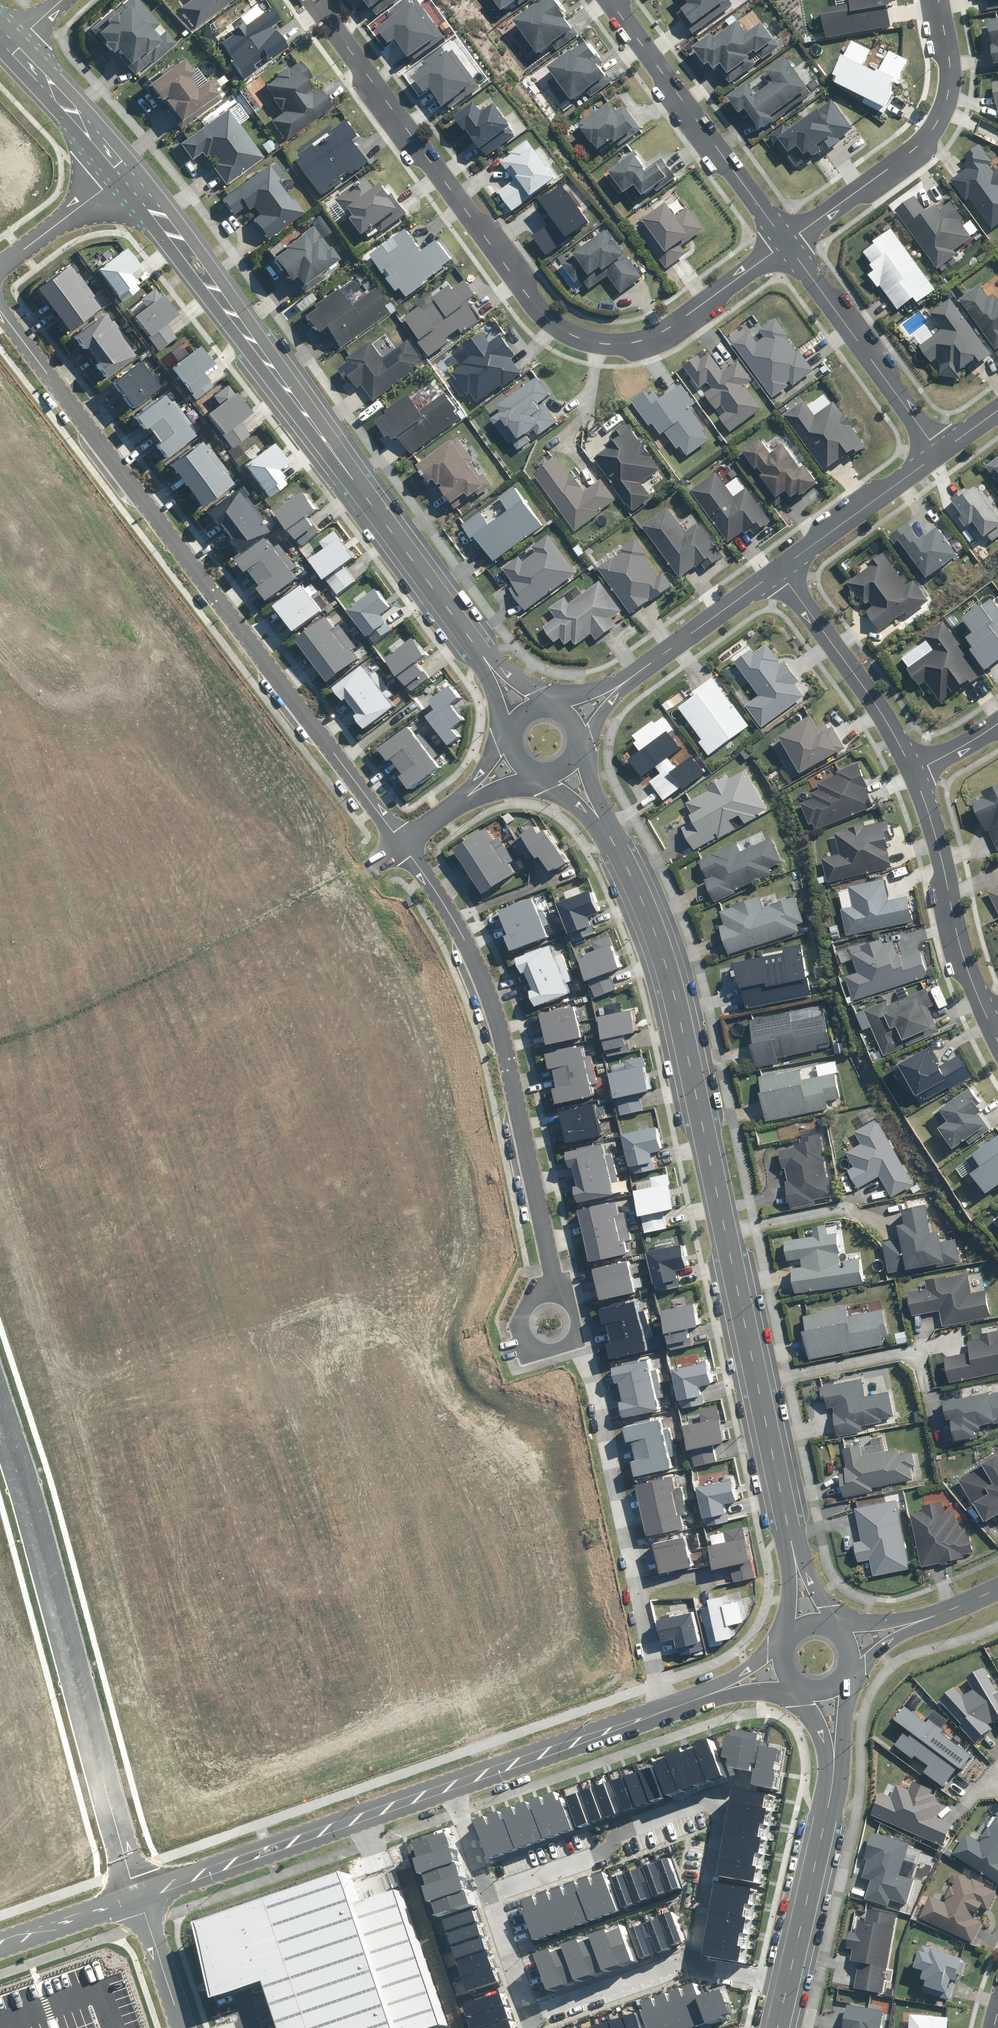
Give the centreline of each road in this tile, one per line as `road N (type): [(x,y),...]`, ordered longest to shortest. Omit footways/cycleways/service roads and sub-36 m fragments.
road 1 (tertiary): [(596,809),(651,916),(667,970),(798,1569)]
road 2 (residential): [(788,241),(649,338),(602,344),(572,336),(528,295),(310,0)]
road 3 (residential): [(0,317),(403,839)]
road 4 (tertiary): [(127,176),(498,672)]
road 5 (unknown): [(21,1499),(499,1352)]
road 6 (residential): [(403,839),(448,911),(508,1063),(555,1300)]
road 7 (unclassified): [(0,1432),(137,1897)]
road 8 (residential): [(488,1892),(594,1856),(620,1832),(718,1802),(723,1814),(692,1963)]
road 9 (unknown): [(0,990),(289,899),(367,864)]
road 10 (residential): [(661,1710),(569,1336)]
road 11 (tertiary): [(452,1784),(137,1897)]
road 12 (residential): [(788,241),(914,149),(940,119),(949,58),(937,0)]
road 13 (residential): [(488,1892),(529,2015),(692,1963)]
road 14 (residential): [(610,0),(788,241)]
road 15 (residential): [(989,1021),(954,930),(915,763)]
road 16 (residential): [(788,241),(945,451)]
road 17 (tertiary): [(834,1748),(787,1987)]
road 18 (residential): [(915,763),(777,567)]
road 19 (tertiary): [(661,1710),(452,1784)]
road 20 (tertiary): [(945,451),(777,567)]
road 21 (tertiary): [(777,567),(625,681)]
road 22 (tertiary): [(15,46),(127,176)]
road 23 (unclassified): [(0,269),(127,176)]
road 24 (tertiary): [(137,1897),(0,1945)]
road 25 (unclassified): [(184,2027),(137,1897)]

